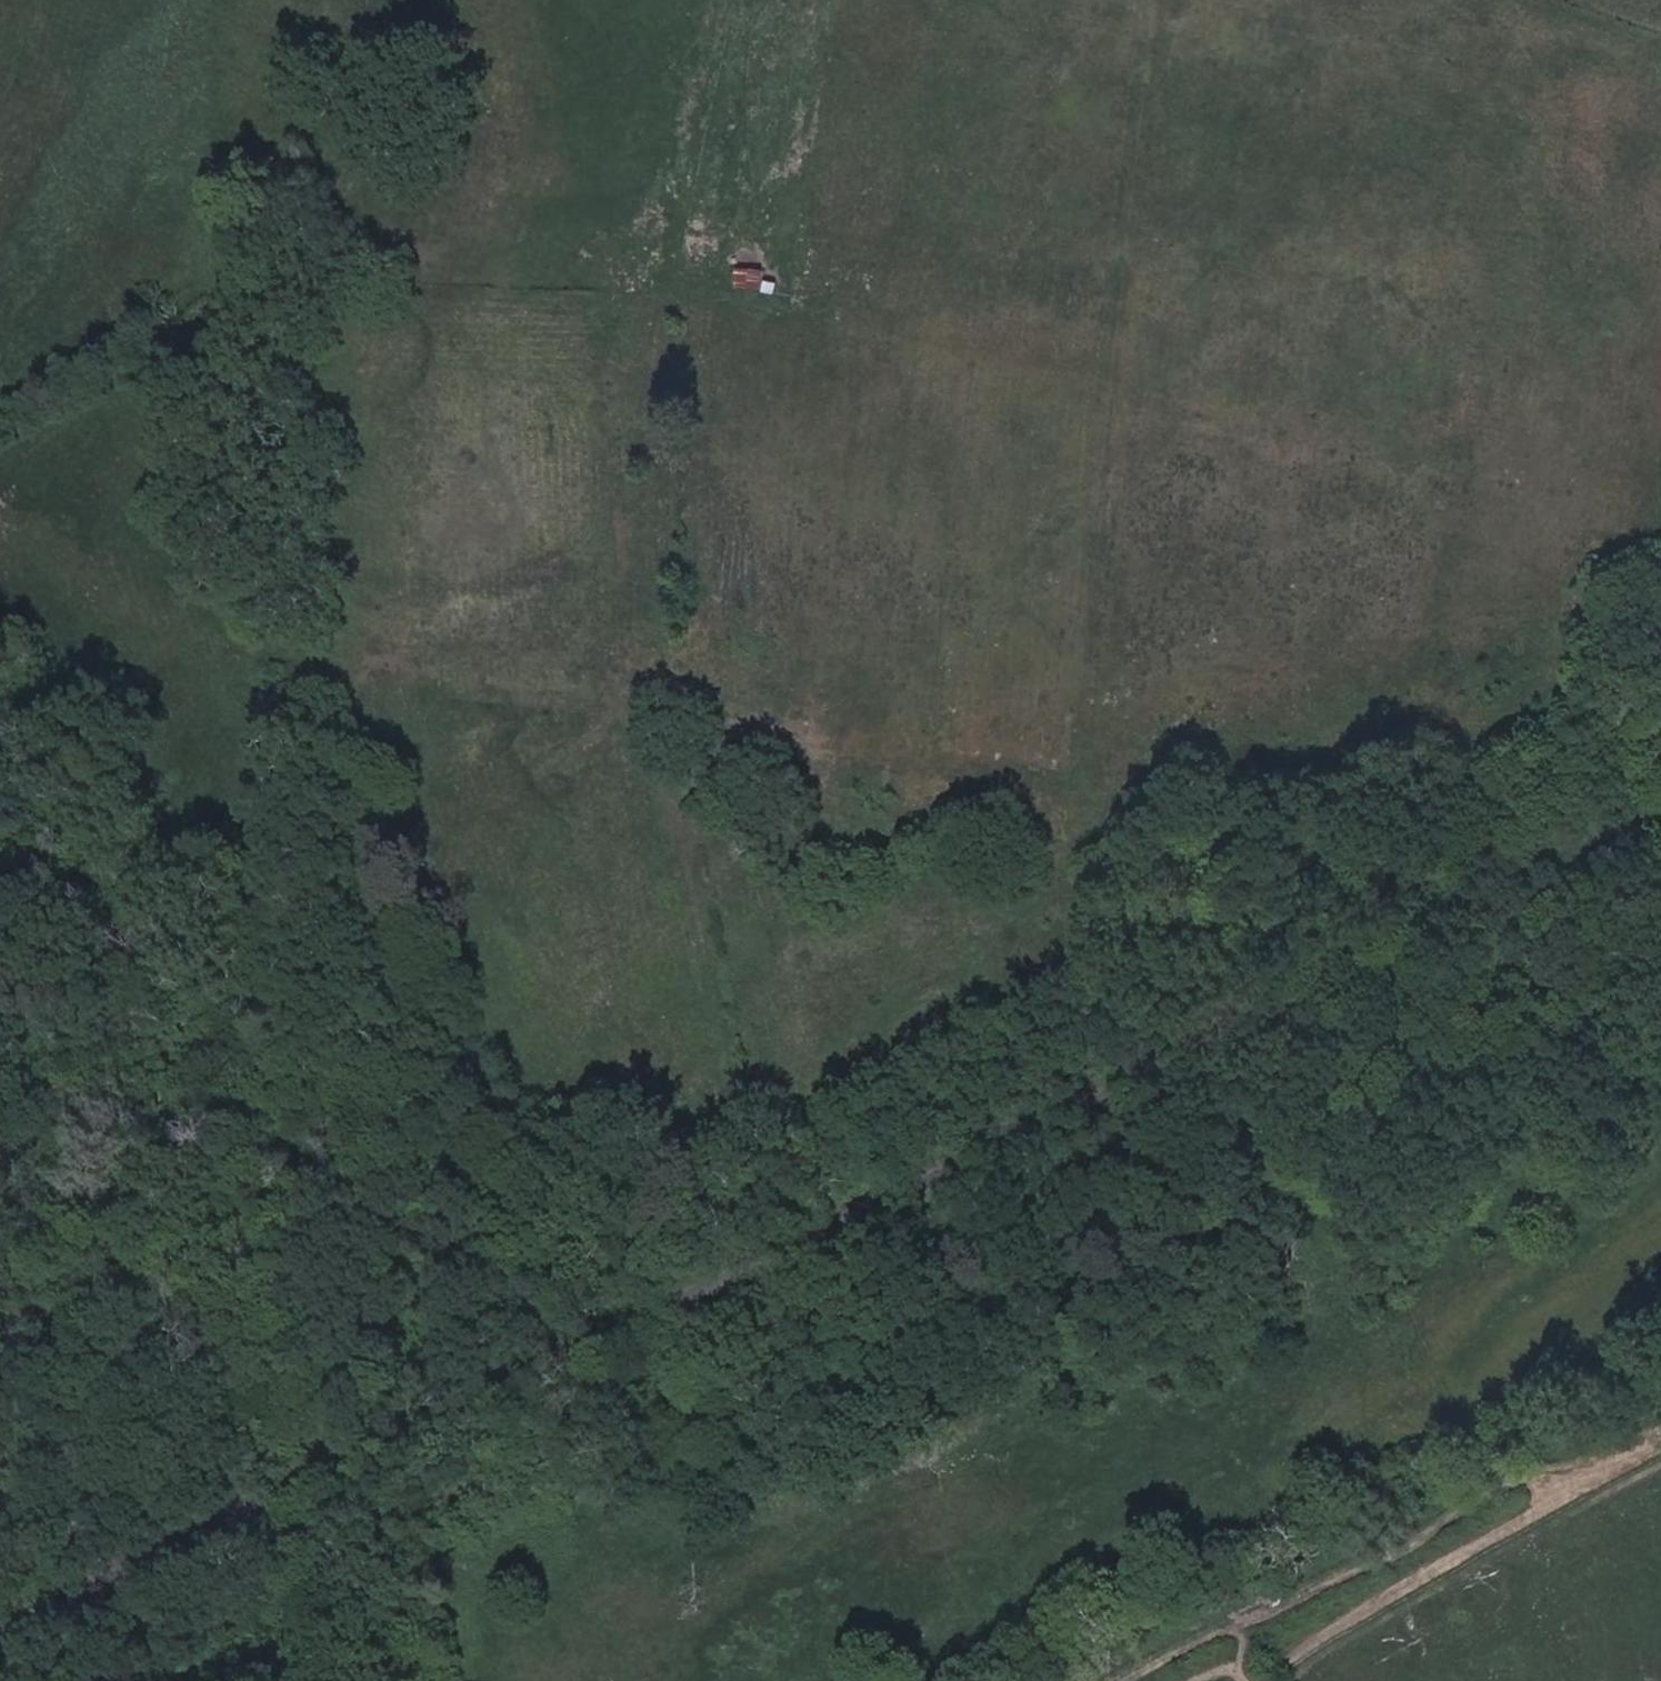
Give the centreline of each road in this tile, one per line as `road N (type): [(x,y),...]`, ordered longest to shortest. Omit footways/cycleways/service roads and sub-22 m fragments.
road 1 (track): [(0,1254),(269,1508)]

